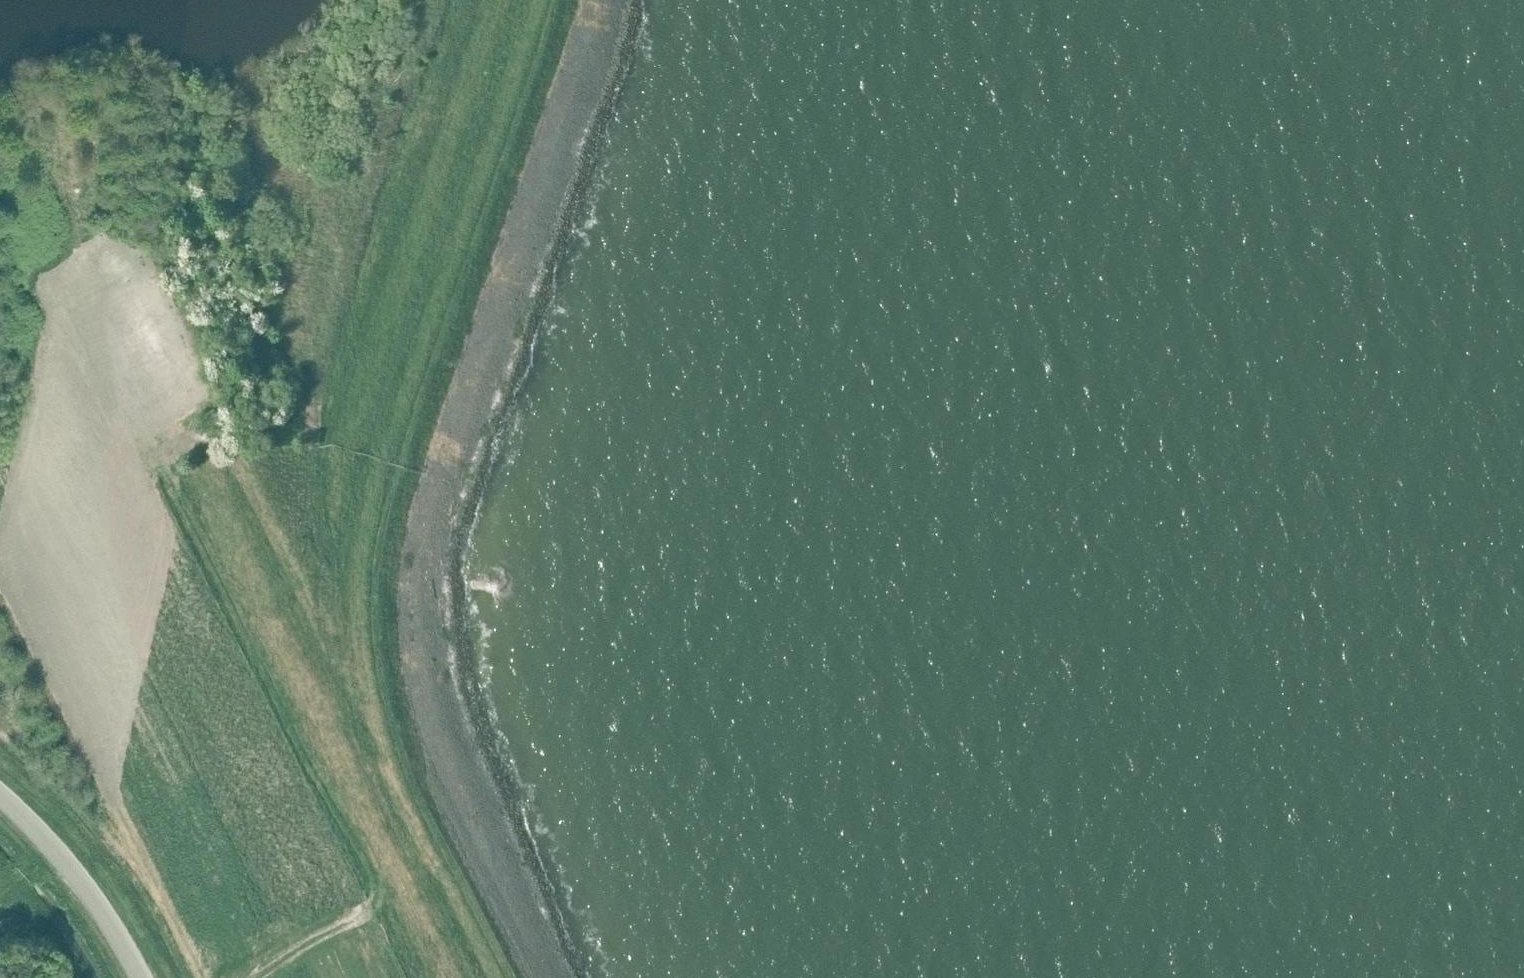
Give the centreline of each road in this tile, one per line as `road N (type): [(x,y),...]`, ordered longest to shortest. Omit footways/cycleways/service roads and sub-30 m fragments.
road 1 (tertiary): [(136,977),(83,886),(0,799)]

